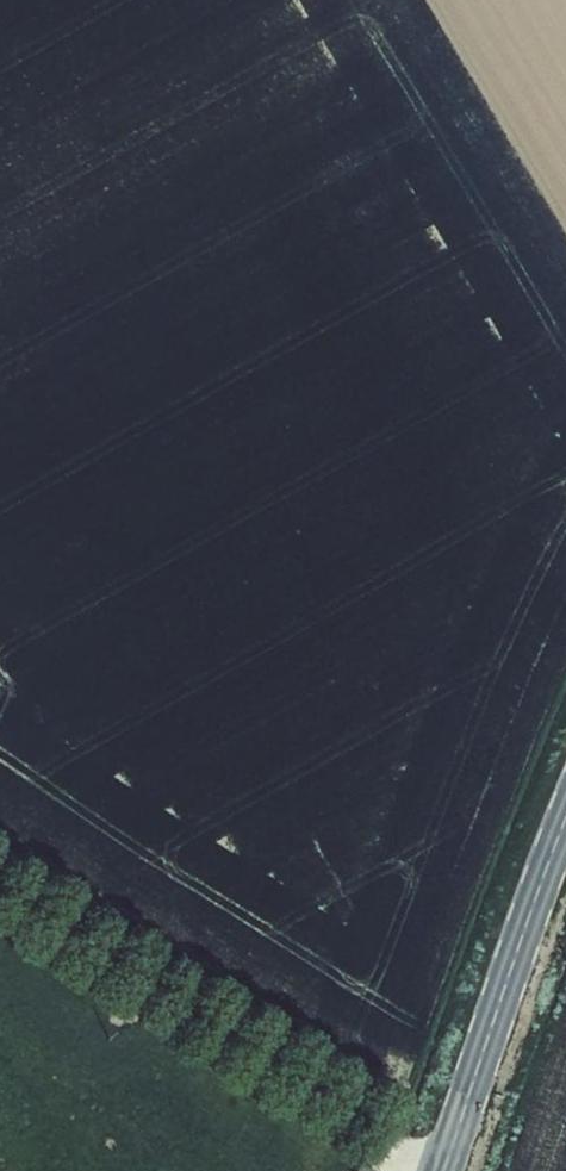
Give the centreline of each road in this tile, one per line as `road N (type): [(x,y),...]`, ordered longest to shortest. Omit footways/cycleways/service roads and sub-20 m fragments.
road 1 (tertiary): [(565,818),(445,1170)]

